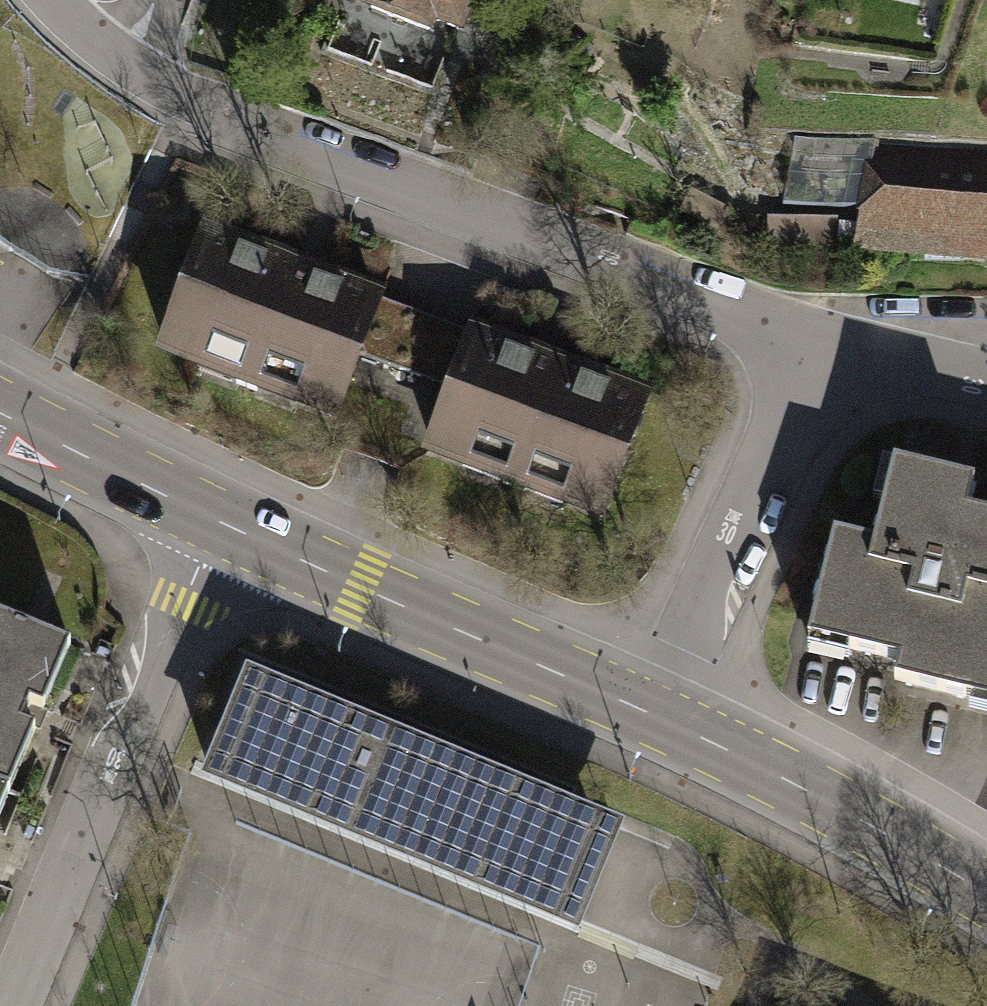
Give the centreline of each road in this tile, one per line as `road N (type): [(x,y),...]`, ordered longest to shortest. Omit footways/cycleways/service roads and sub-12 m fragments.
road 1 (residential): [(814,345),(186,99),(82,34),(54,0)]
road 2 (residential): [(215,519),(26,1005)]
road 3 (secondary): [(215,519),(650,711)]
road 4 (residential): [(650,711),(814,345)]
road 5 (secondary): [(650,711),(986,896)]
road 6 (secondary): [(0,416),(215,519)]
road 7 (residential): [(814,345),(986,382)]

